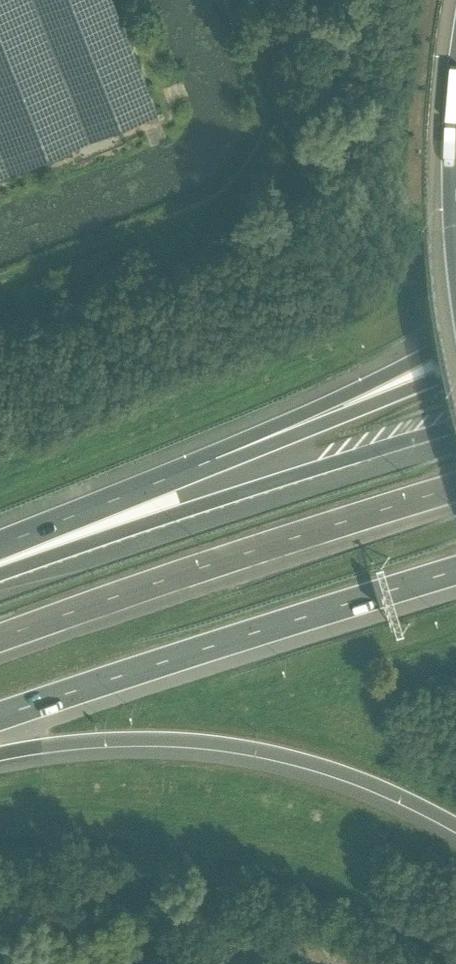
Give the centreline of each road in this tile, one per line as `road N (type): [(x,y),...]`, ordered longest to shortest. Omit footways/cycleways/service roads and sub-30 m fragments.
road 1 (motorway): [(0,717),(455,572)]
road 2 (motorway): [(455,428),(0,573)]
road 3 (motorway): [(0,752),(170,739),(243,748),(399,794),(455,827)]
road 4 (motorway): [(455,335),(167,478)]
road 5 (motorway): [(455,372),(167,478)]
road 6 (motorway): [(167,478),(0,552)]

